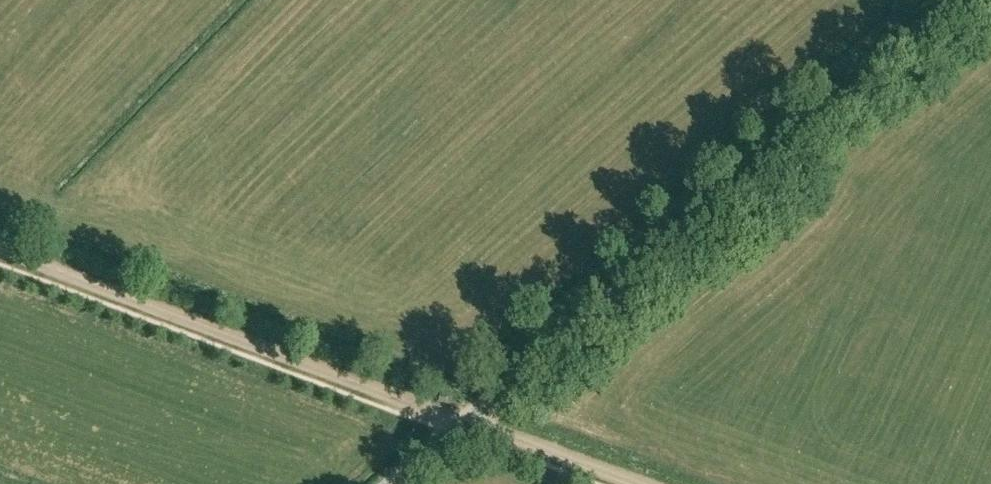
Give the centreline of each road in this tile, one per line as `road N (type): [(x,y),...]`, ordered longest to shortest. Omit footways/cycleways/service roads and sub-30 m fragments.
road 1 (unclassified): [(393,483),(952,0)]
road 2 (track): [(614,483),(0,255)]

